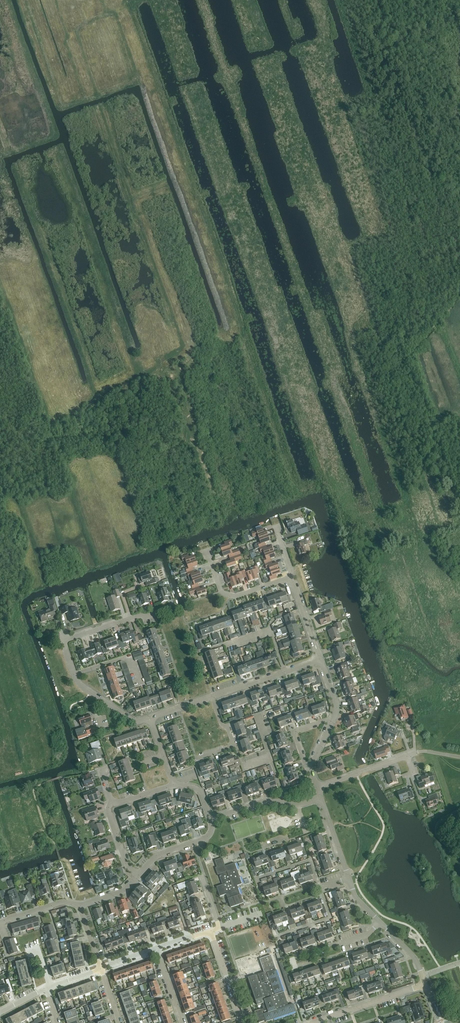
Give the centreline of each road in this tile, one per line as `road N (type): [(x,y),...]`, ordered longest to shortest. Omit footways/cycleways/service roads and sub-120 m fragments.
road 1 (residential): [(63,643),(77,683),(136,722),(151,717)]

